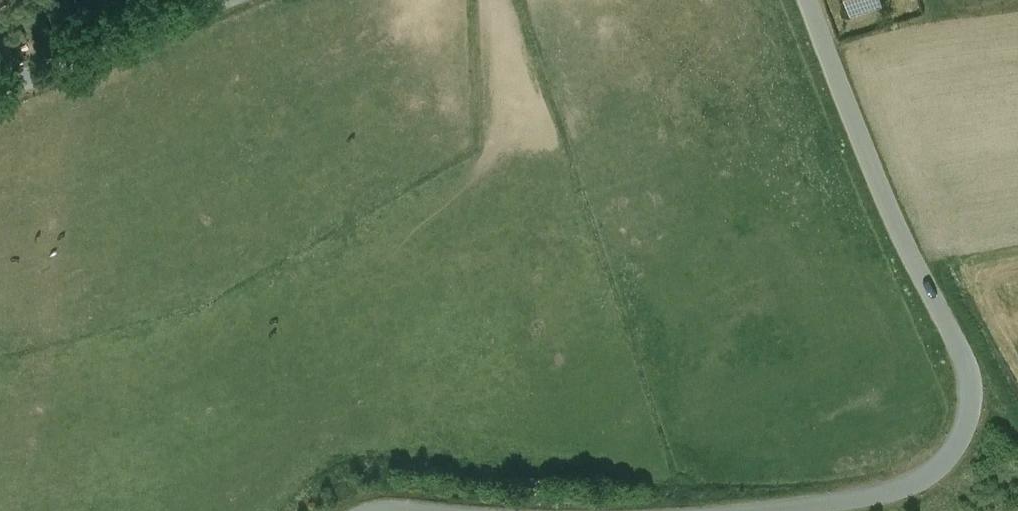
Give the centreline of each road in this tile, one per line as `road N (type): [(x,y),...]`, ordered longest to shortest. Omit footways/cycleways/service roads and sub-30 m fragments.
road 1 (unclassified): [(810,0),(901,230),(974,378),(972,418),(954,453),(893,491),(742,510)]
road 2 (residential): [(220,0),(0,88)]

